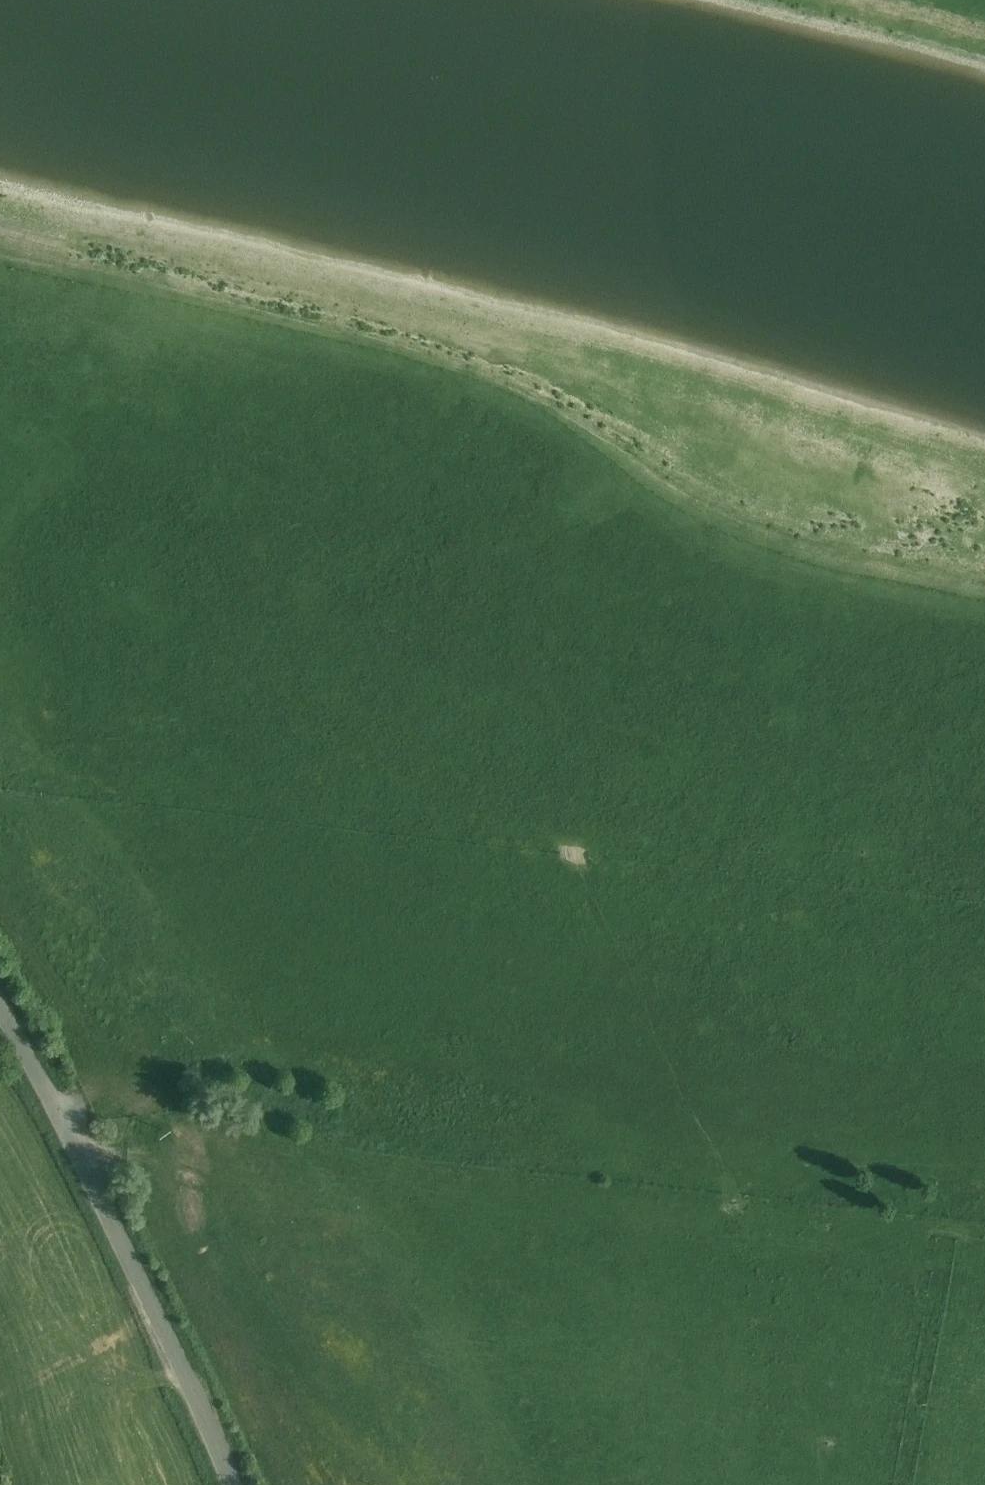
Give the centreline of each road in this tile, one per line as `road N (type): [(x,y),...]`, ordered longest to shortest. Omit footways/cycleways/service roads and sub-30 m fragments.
road 1 (unclassified): [(231,1484),(71,1125),(0,999)]

